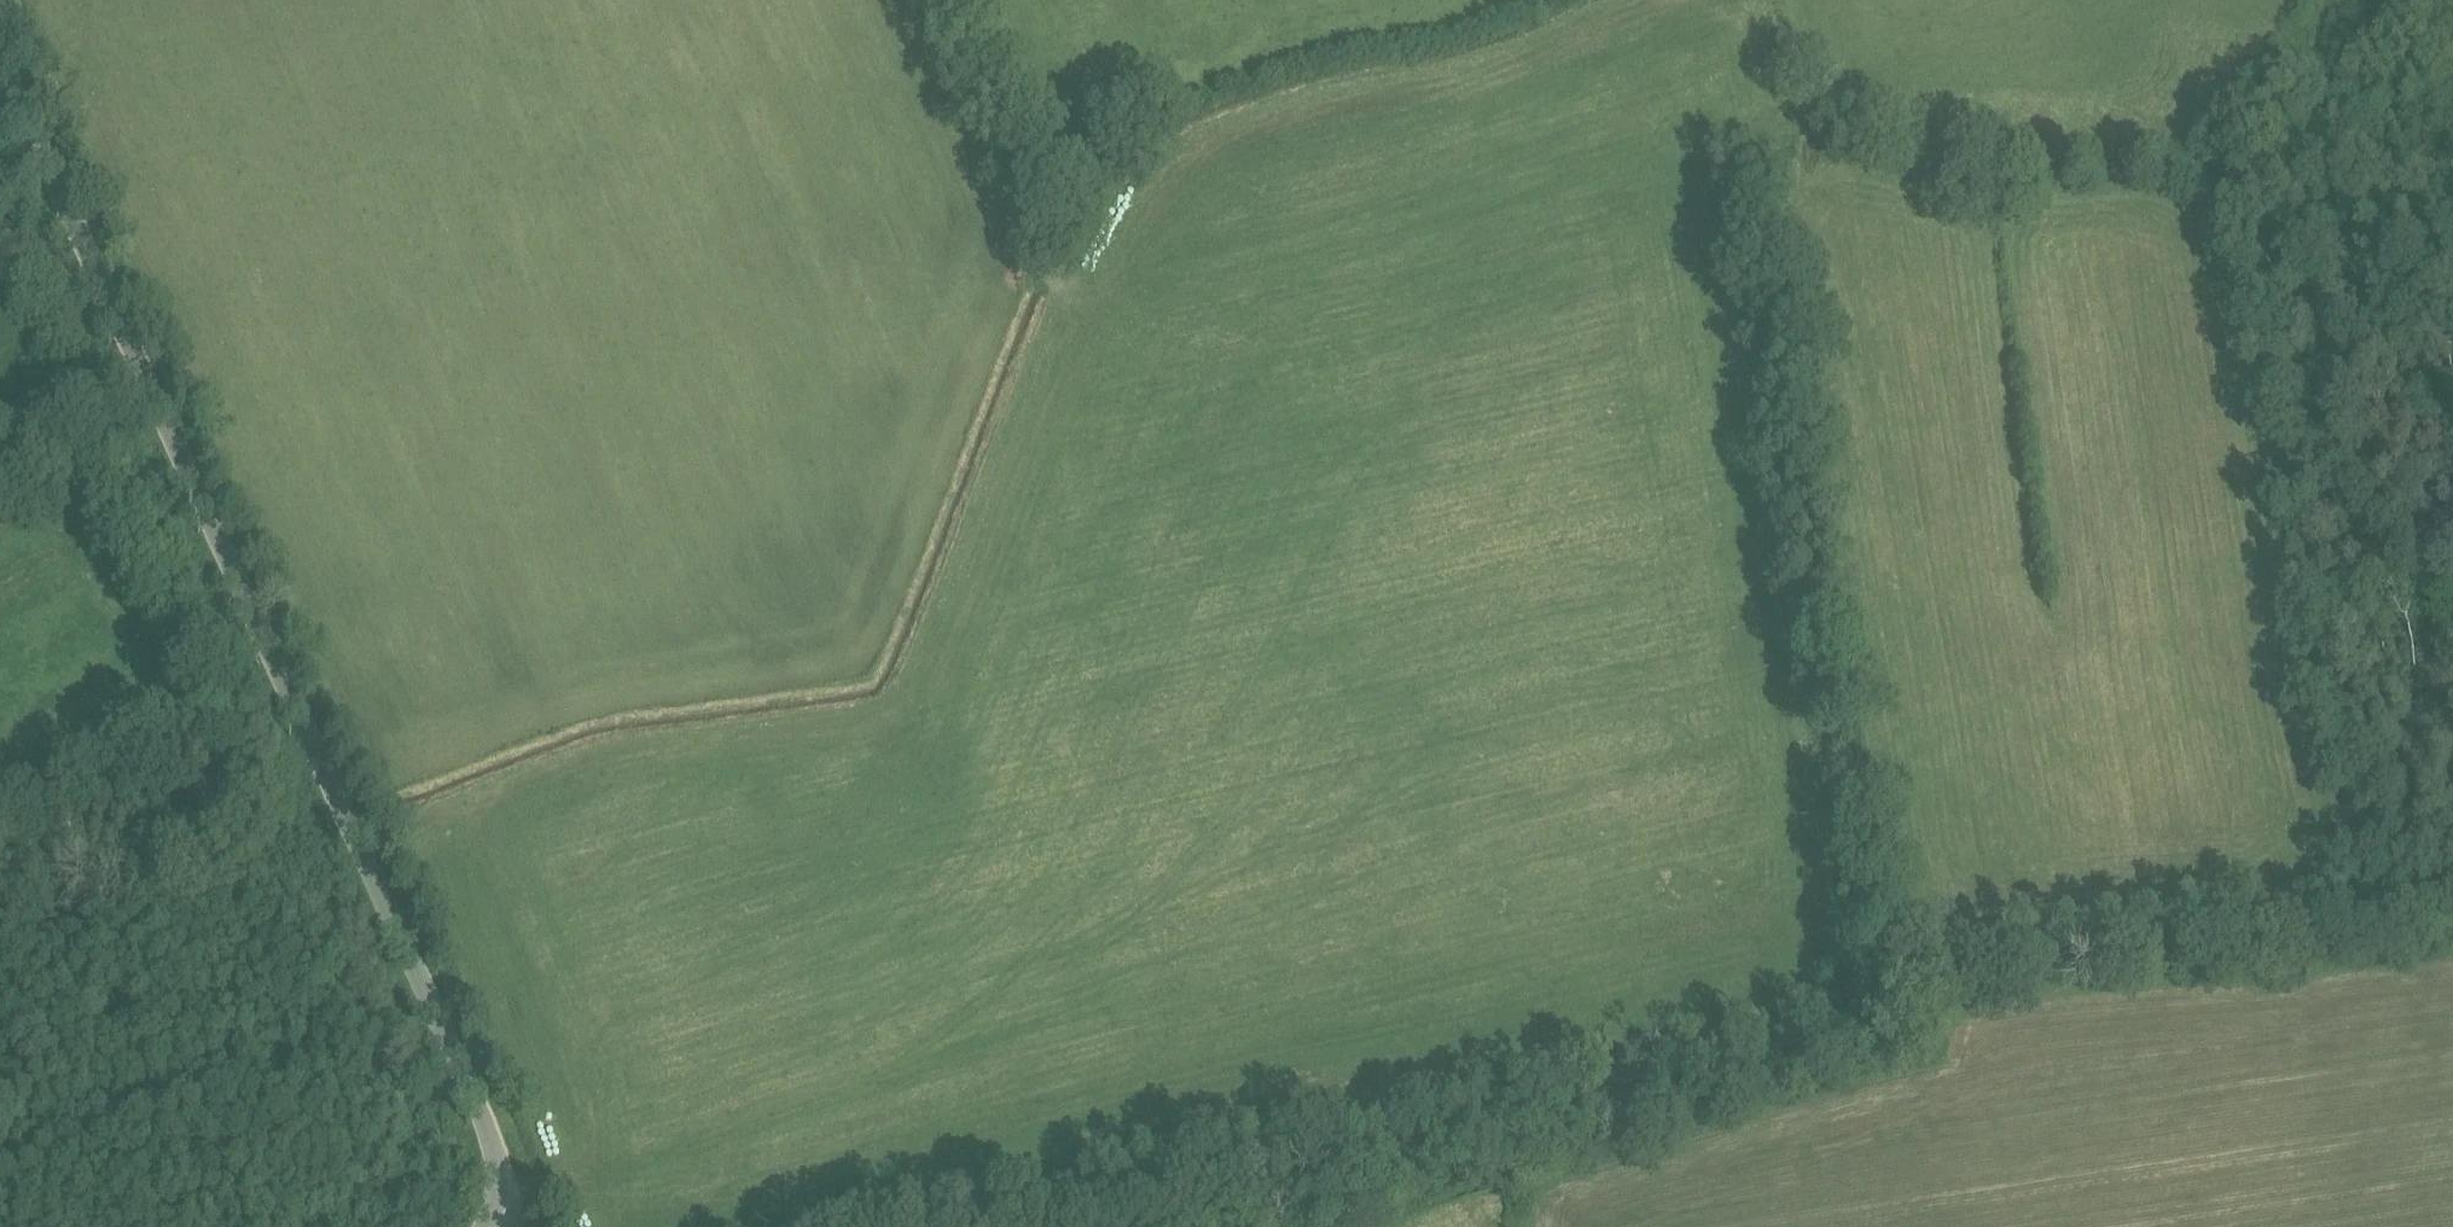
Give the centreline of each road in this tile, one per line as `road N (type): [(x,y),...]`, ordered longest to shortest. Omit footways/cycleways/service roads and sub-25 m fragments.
road 1 (unclassified): [(485,1226),(499,1178),(479,1111),(0,64)]

